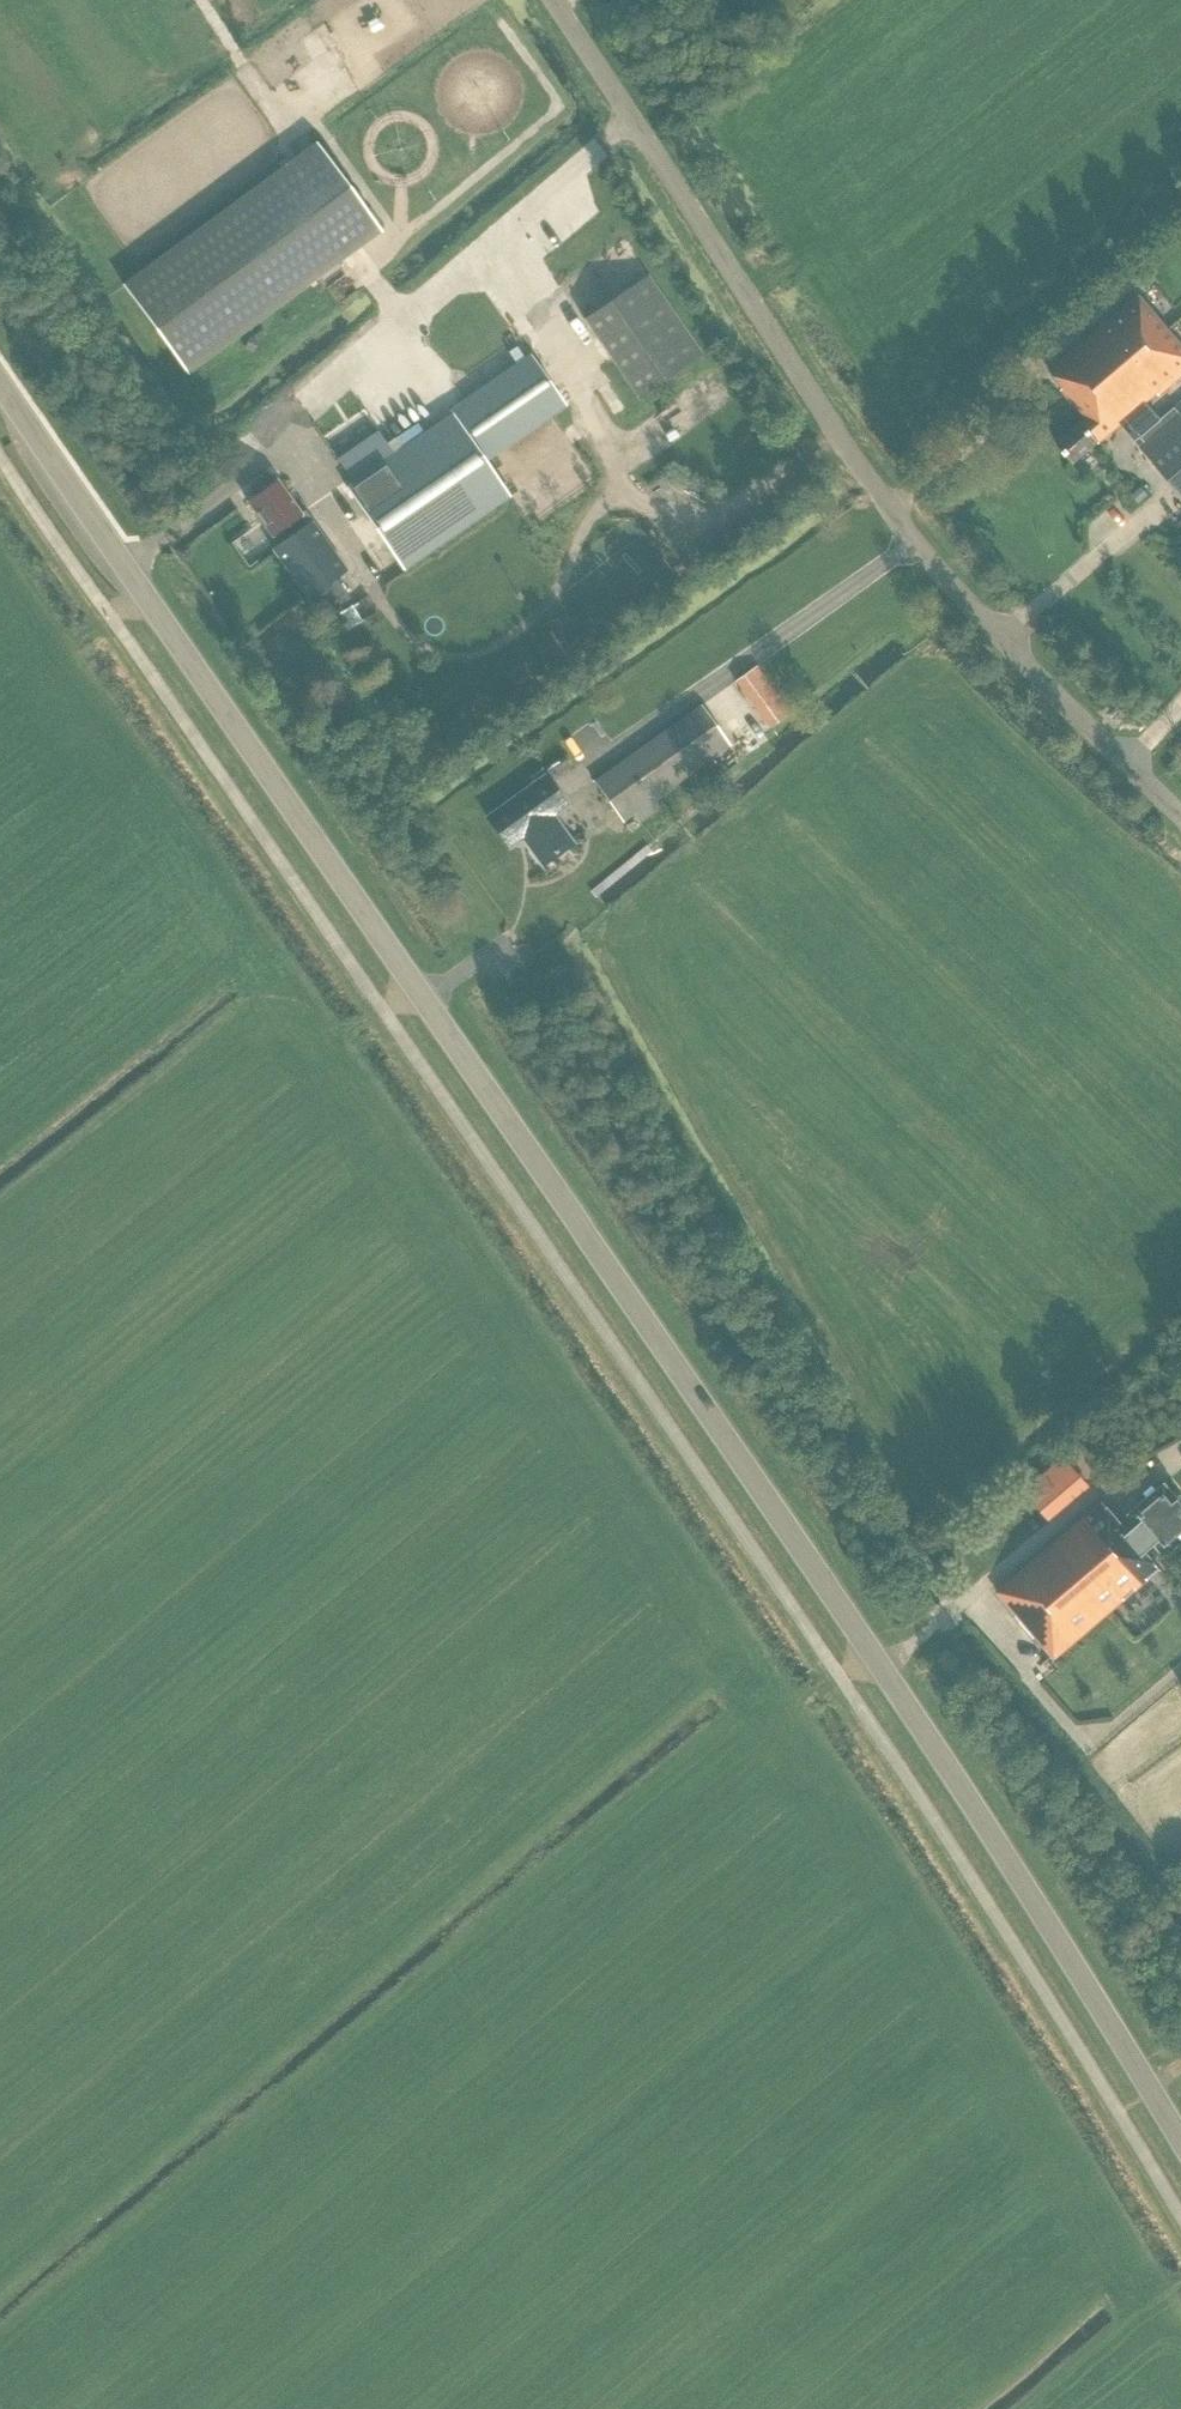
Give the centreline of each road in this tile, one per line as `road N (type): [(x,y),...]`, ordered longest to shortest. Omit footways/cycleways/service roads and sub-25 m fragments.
road 1 (secondary): [(1180,2141),(885,1671),(0,384)]
road 2 (unclassified): [(1180,818),(915,546),(549,0)]

